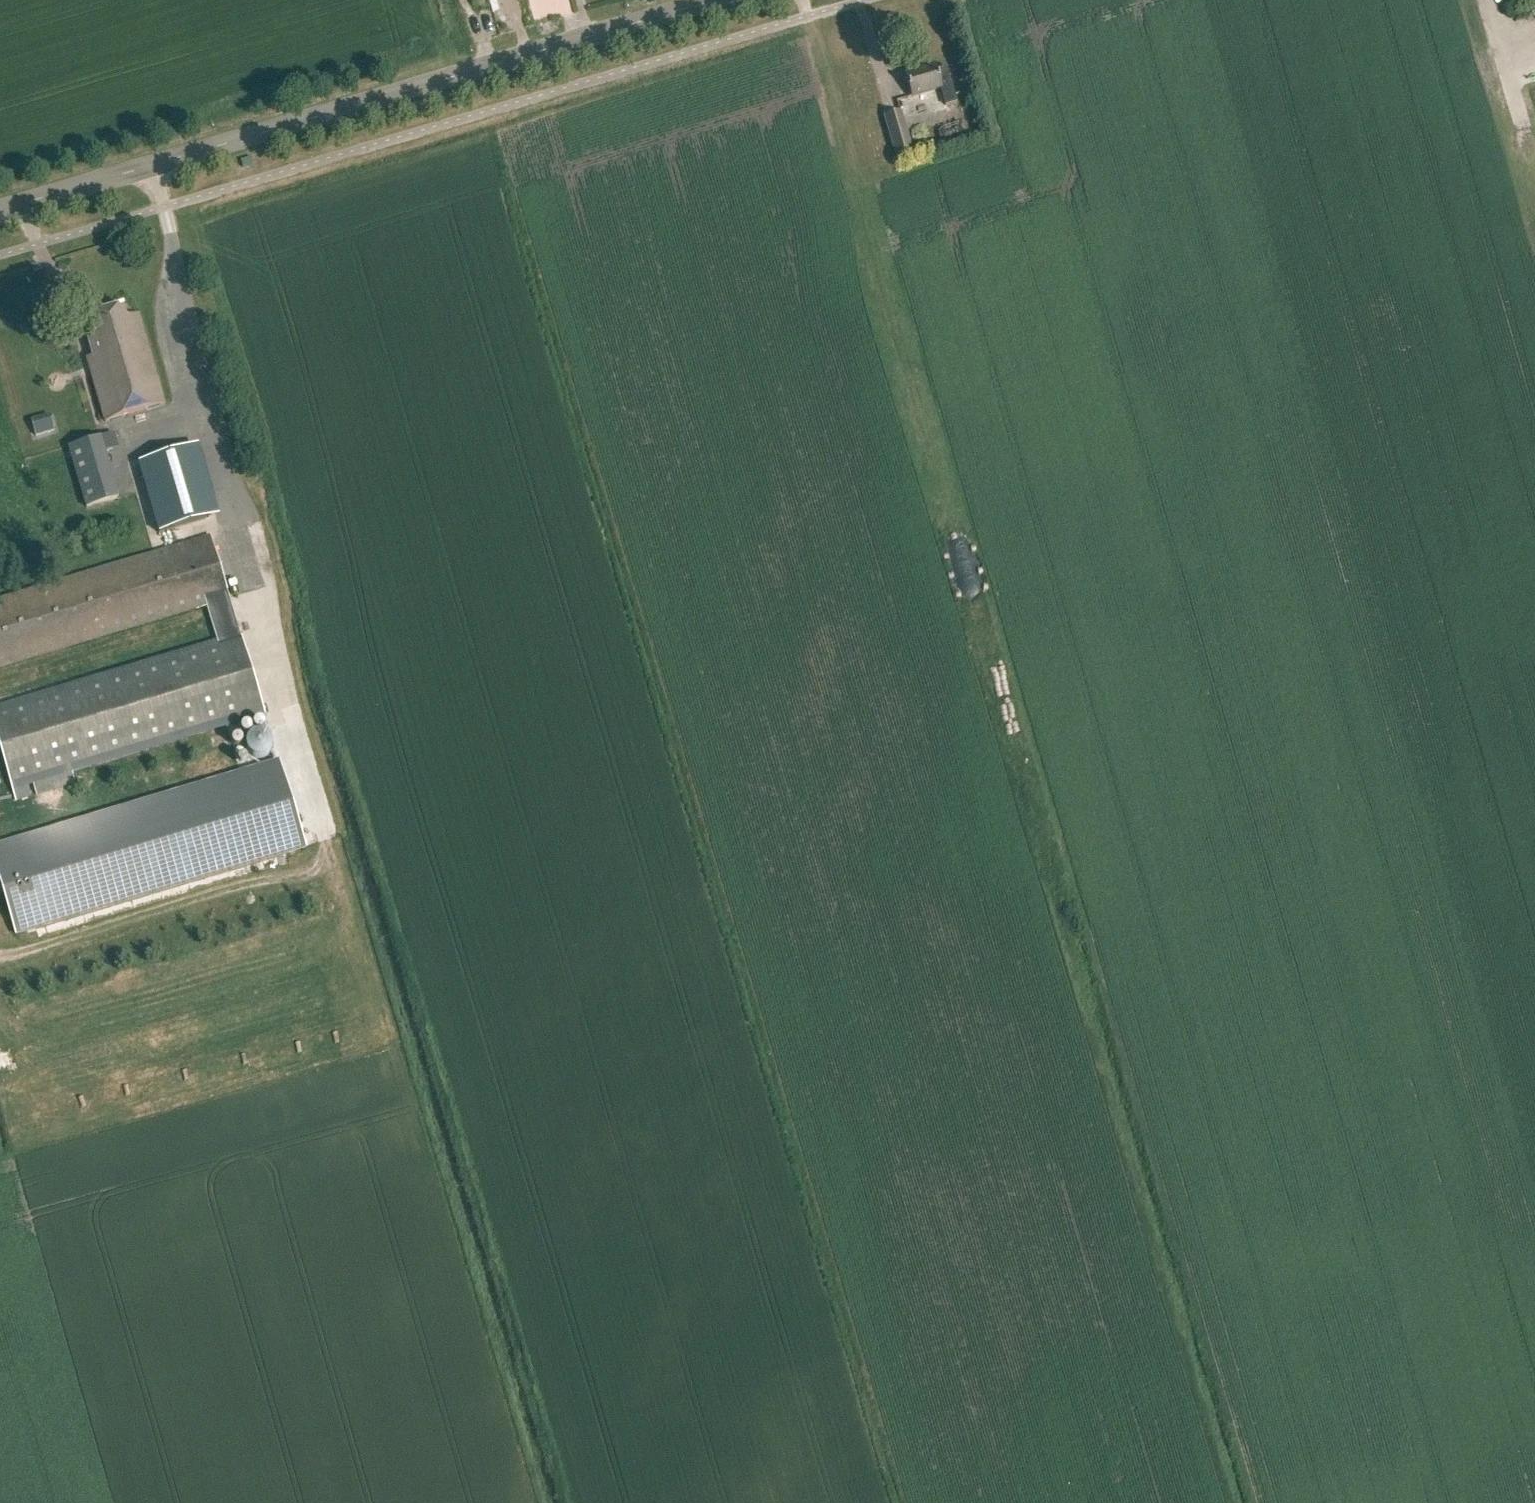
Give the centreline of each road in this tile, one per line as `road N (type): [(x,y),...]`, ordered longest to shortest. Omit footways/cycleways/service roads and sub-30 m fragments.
road 1 (tertiary): [(0,211),(716,0)]

